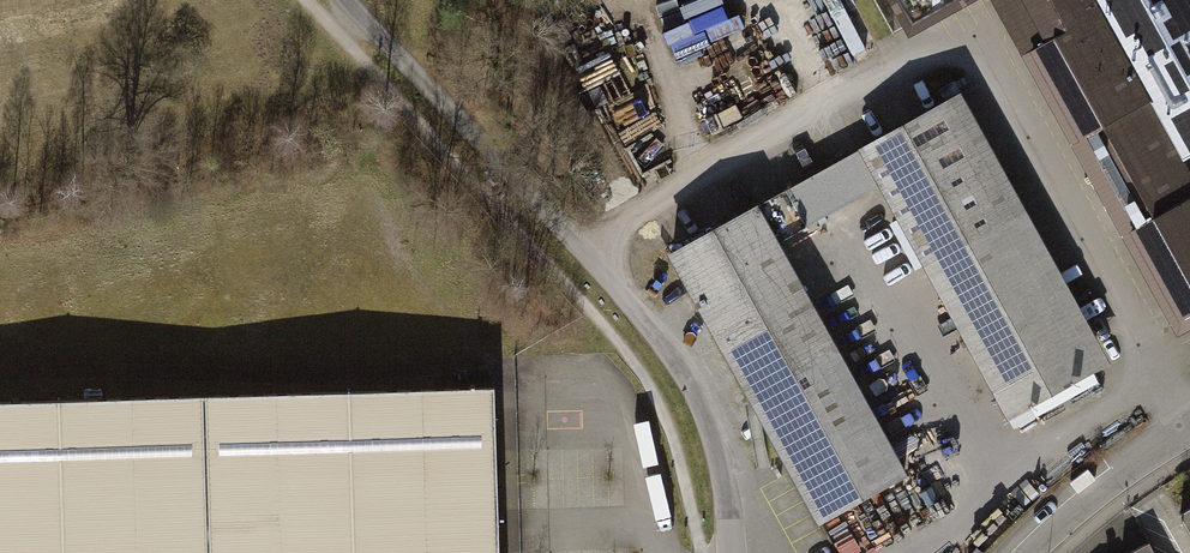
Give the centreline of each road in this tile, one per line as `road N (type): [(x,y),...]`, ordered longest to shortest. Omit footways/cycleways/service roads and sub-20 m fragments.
road 1 (track): [(302,0),(642,375),(667,424),(703,552)]
road 2 (unclassified): [(730,552),(716,439),(683,366),(343,0)]
road 3 (unclassified): [(1022,552),(1055,519),(1189,425)]

